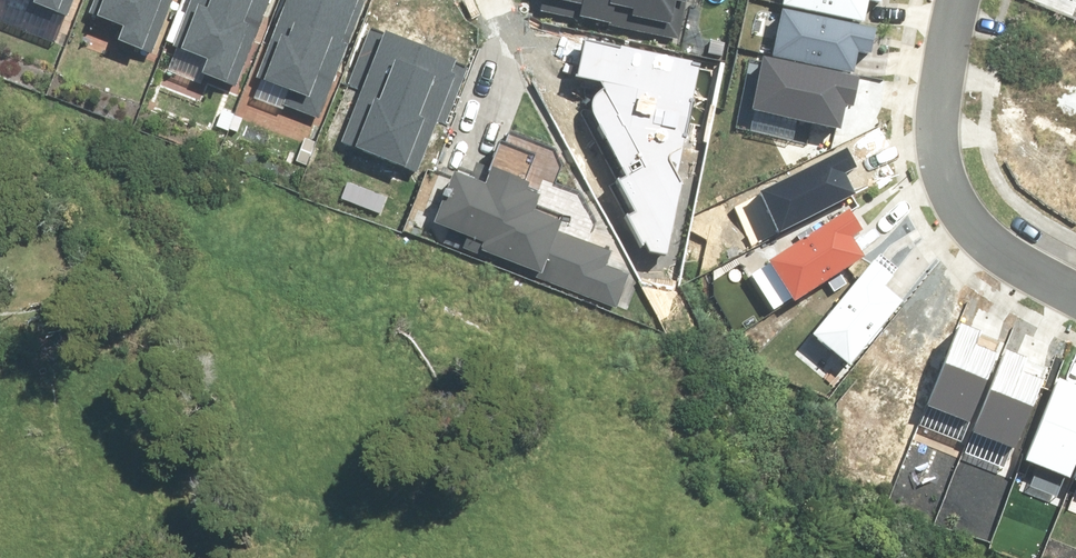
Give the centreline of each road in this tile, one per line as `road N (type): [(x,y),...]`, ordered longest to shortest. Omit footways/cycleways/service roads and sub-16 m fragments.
road 1 (residential): [(1075,296),(1001,253),(952,189),(939,118),(959,0)]

